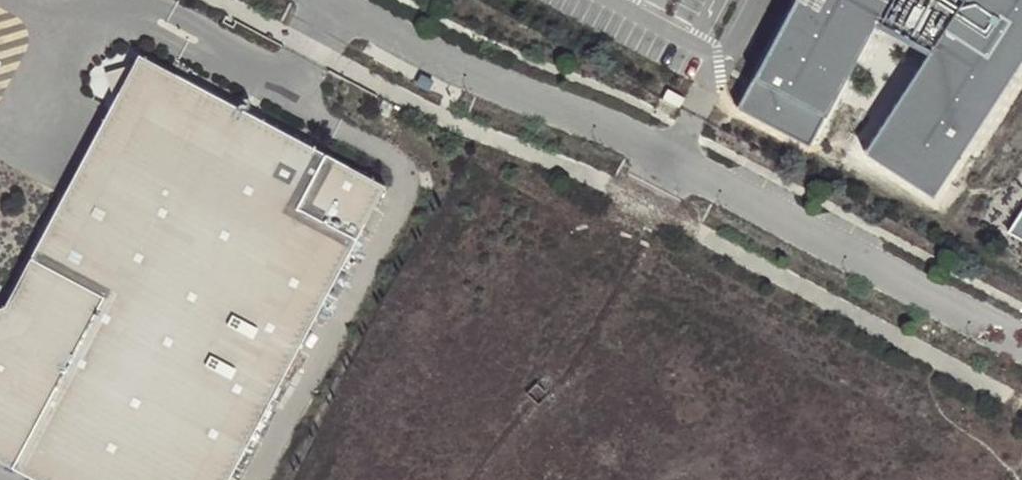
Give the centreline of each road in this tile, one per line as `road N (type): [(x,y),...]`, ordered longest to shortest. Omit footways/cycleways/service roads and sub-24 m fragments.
road 1 (unclassified): [(1021,345),(588,117),(335,0)]

